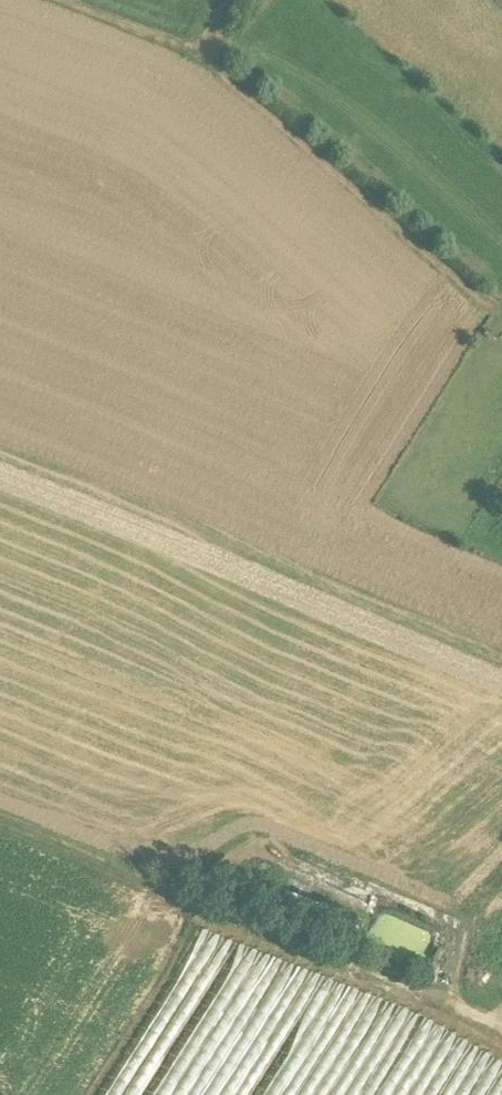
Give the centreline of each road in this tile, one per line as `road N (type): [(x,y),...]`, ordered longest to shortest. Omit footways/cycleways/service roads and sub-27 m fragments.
road 1 (track): [(0,834),(447,1012)]
road 2 (track): [(260,0),(221,54),(196,64),(20,0)]
road 3 (track): [(501,1043),(447,1012),(501,911)]

